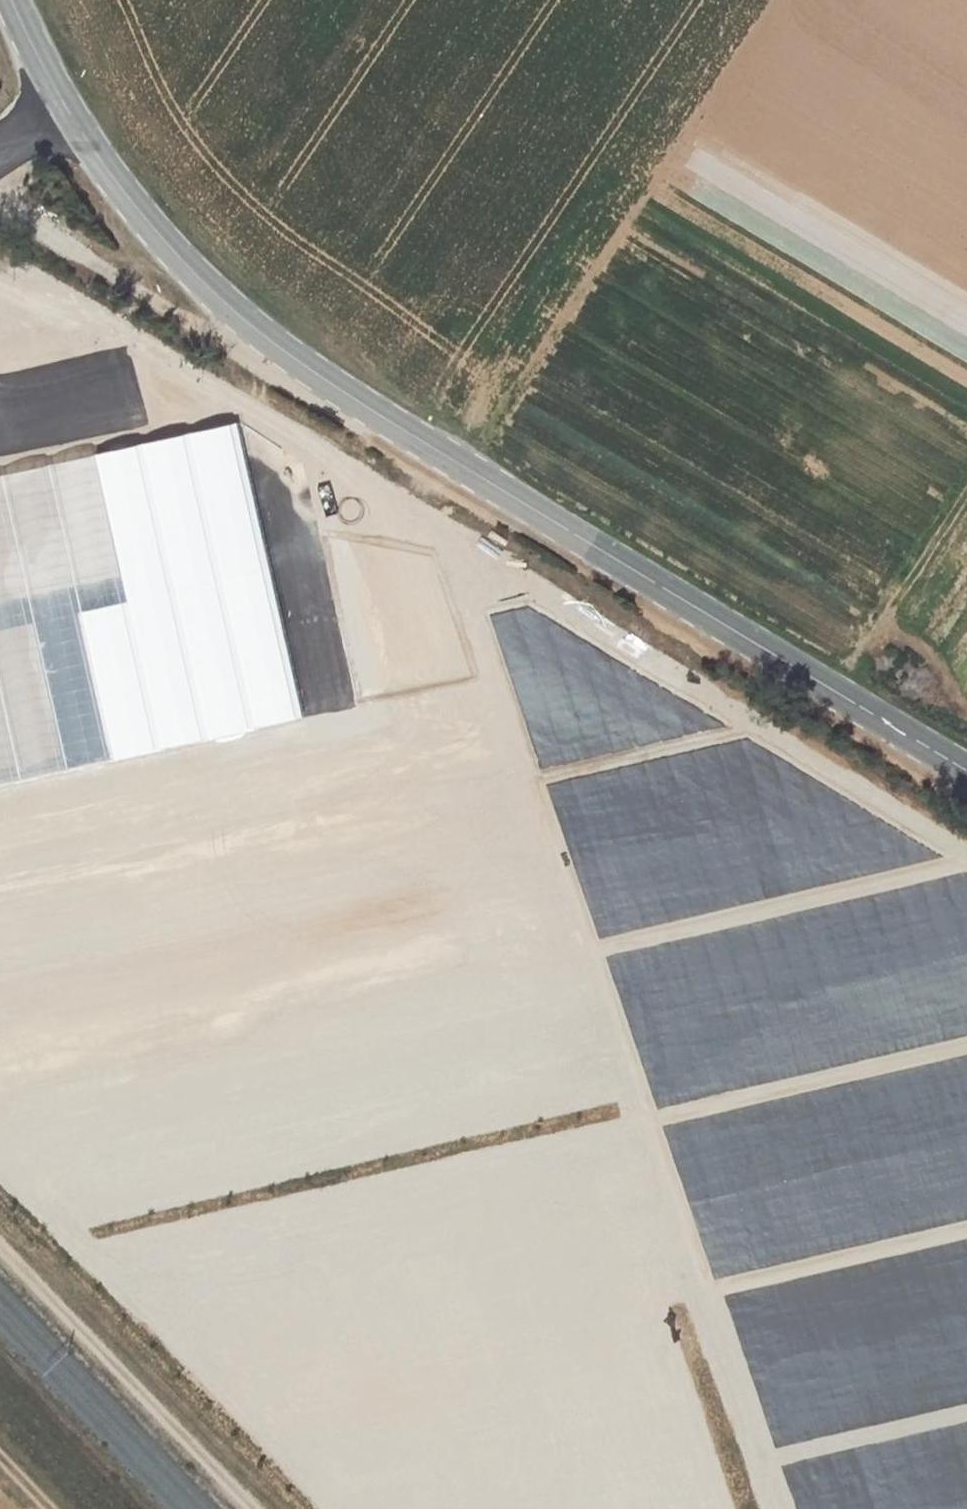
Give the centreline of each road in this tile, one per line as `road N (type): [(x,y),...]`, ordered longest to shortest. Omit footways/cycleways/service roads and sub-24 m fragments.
road 1 (secondary): [(966,775),(309,375),(219,300),(136,213),(26,41),(9,0)]
road 2 (track): [(269,1508),(0,1228)]

